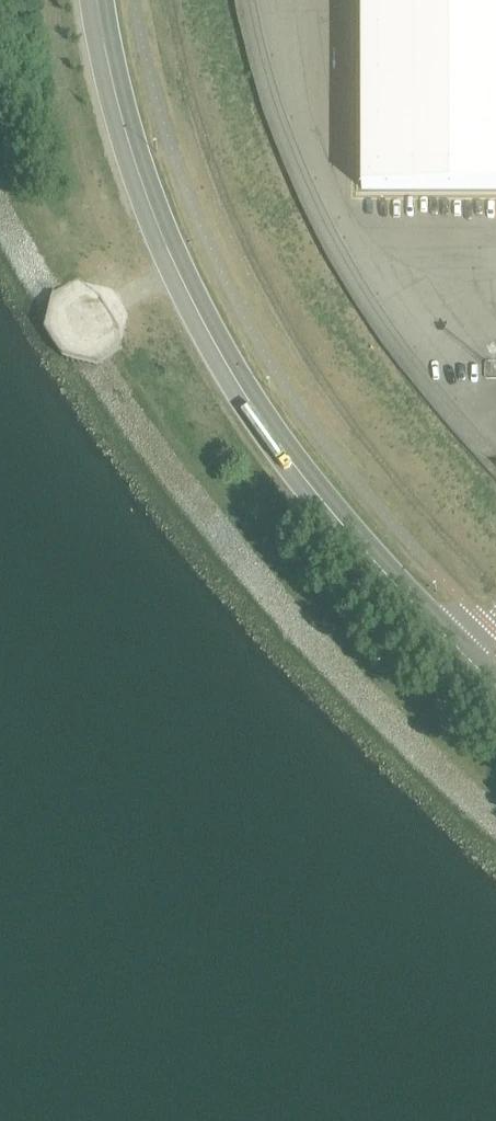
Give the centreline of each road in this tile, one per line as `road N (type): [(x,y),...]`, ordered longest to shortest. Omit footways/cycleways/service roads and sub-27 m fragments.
road 1 (unclassified): [(495,687),(305,486),(247,400),(151,211),(97,0)]

